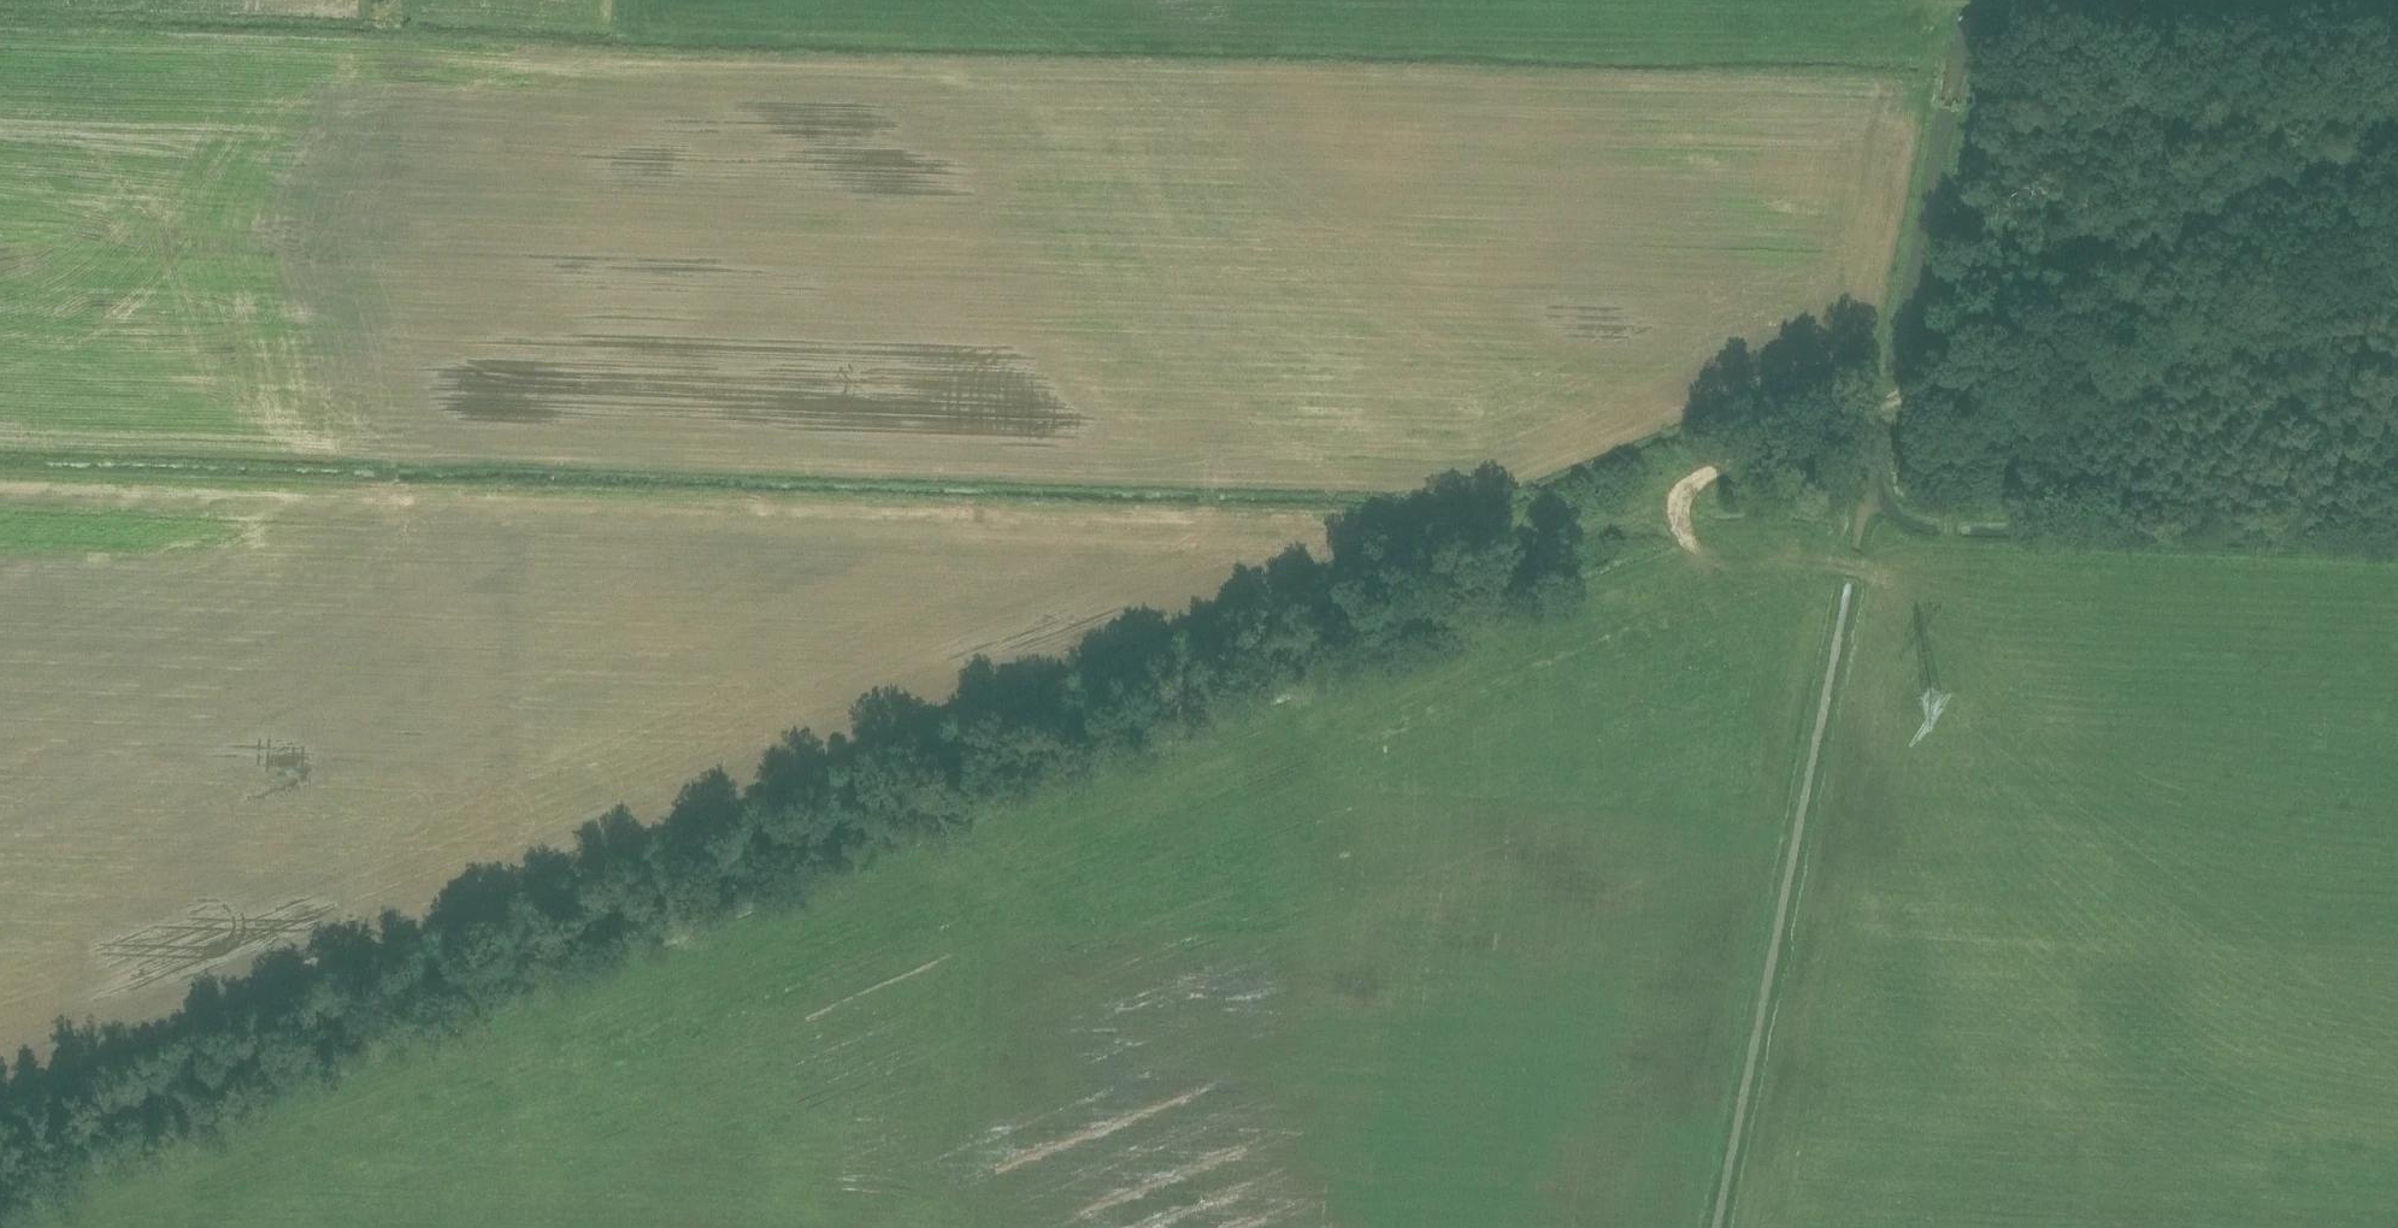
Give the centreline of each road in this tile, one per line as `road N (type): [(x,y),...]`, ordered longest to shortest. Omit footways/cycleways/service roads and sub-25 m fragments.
road 1 (track): [(2397,182),(0,1140)]

